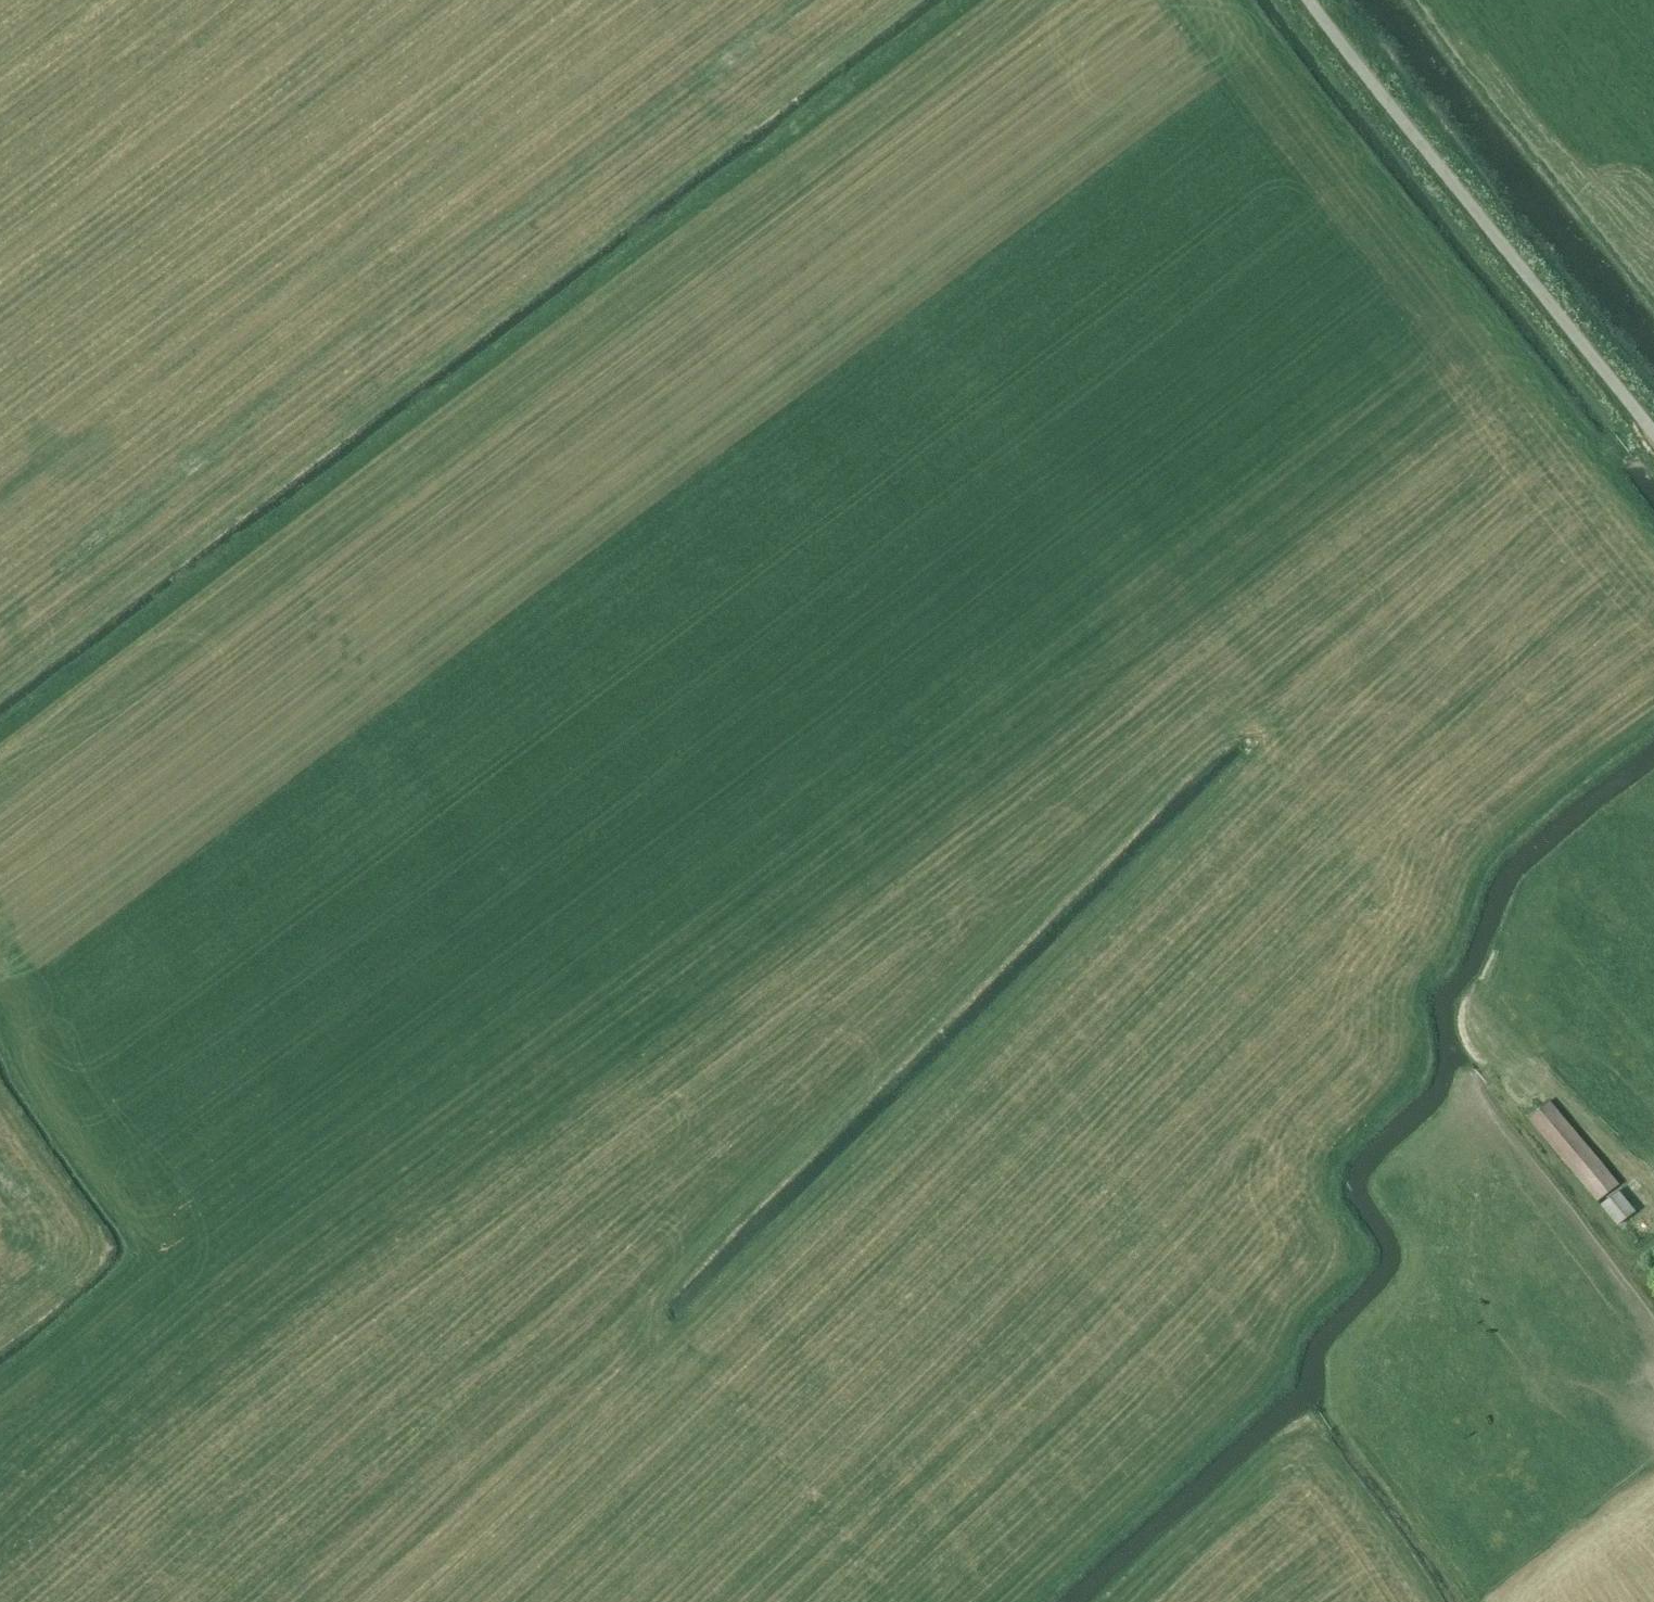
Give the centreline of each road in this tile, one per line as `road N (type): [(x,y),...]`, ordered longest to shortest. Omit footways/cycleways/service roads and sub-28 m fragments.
road 1 (unclassified): [(1653,430),(1309,0)]

